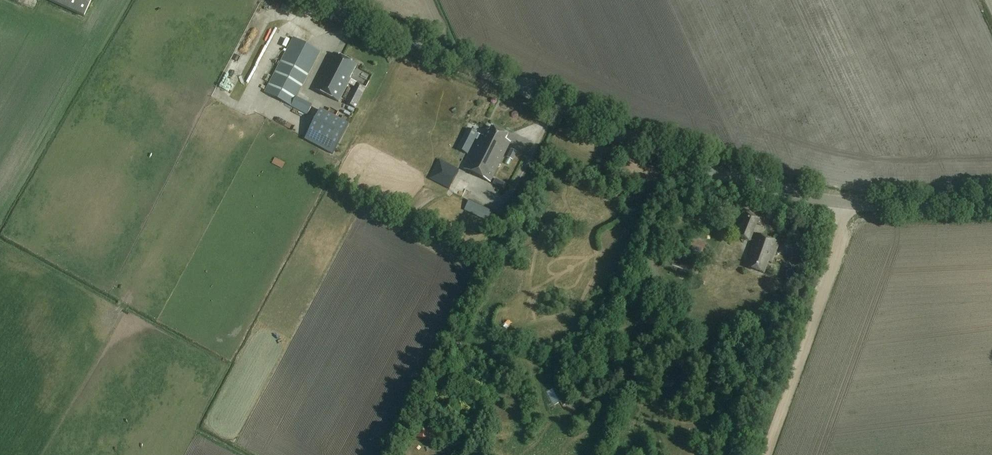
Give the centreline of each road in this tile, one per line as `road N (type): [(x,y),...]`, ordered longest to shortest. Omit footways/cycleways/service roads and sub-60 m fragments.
road 1 (tertiary): [(991,202),(842,203),(744,181),(323,0)]
road 2 (track): [(762,454),(839,235),(842,203)]

